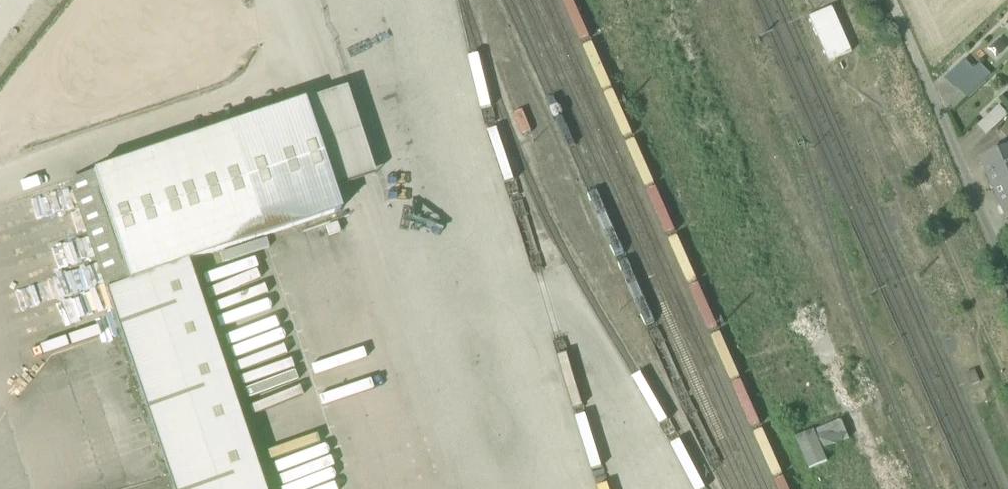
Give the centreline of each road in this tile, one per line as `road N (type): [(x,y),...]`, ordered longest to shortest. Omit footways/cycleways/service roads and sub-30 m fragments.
road 1 (residential): [(890,0),(1007,270)]

